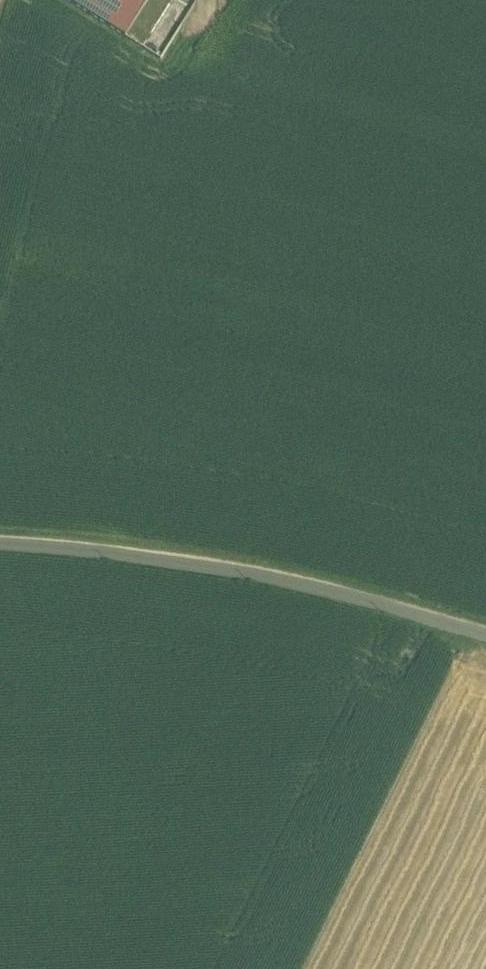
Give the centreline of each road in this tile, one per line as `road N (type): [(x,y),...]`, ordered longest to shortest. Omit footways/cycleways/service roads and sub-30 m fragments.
road 1 (residential): [(0,545),(273,578),(485,635)]

